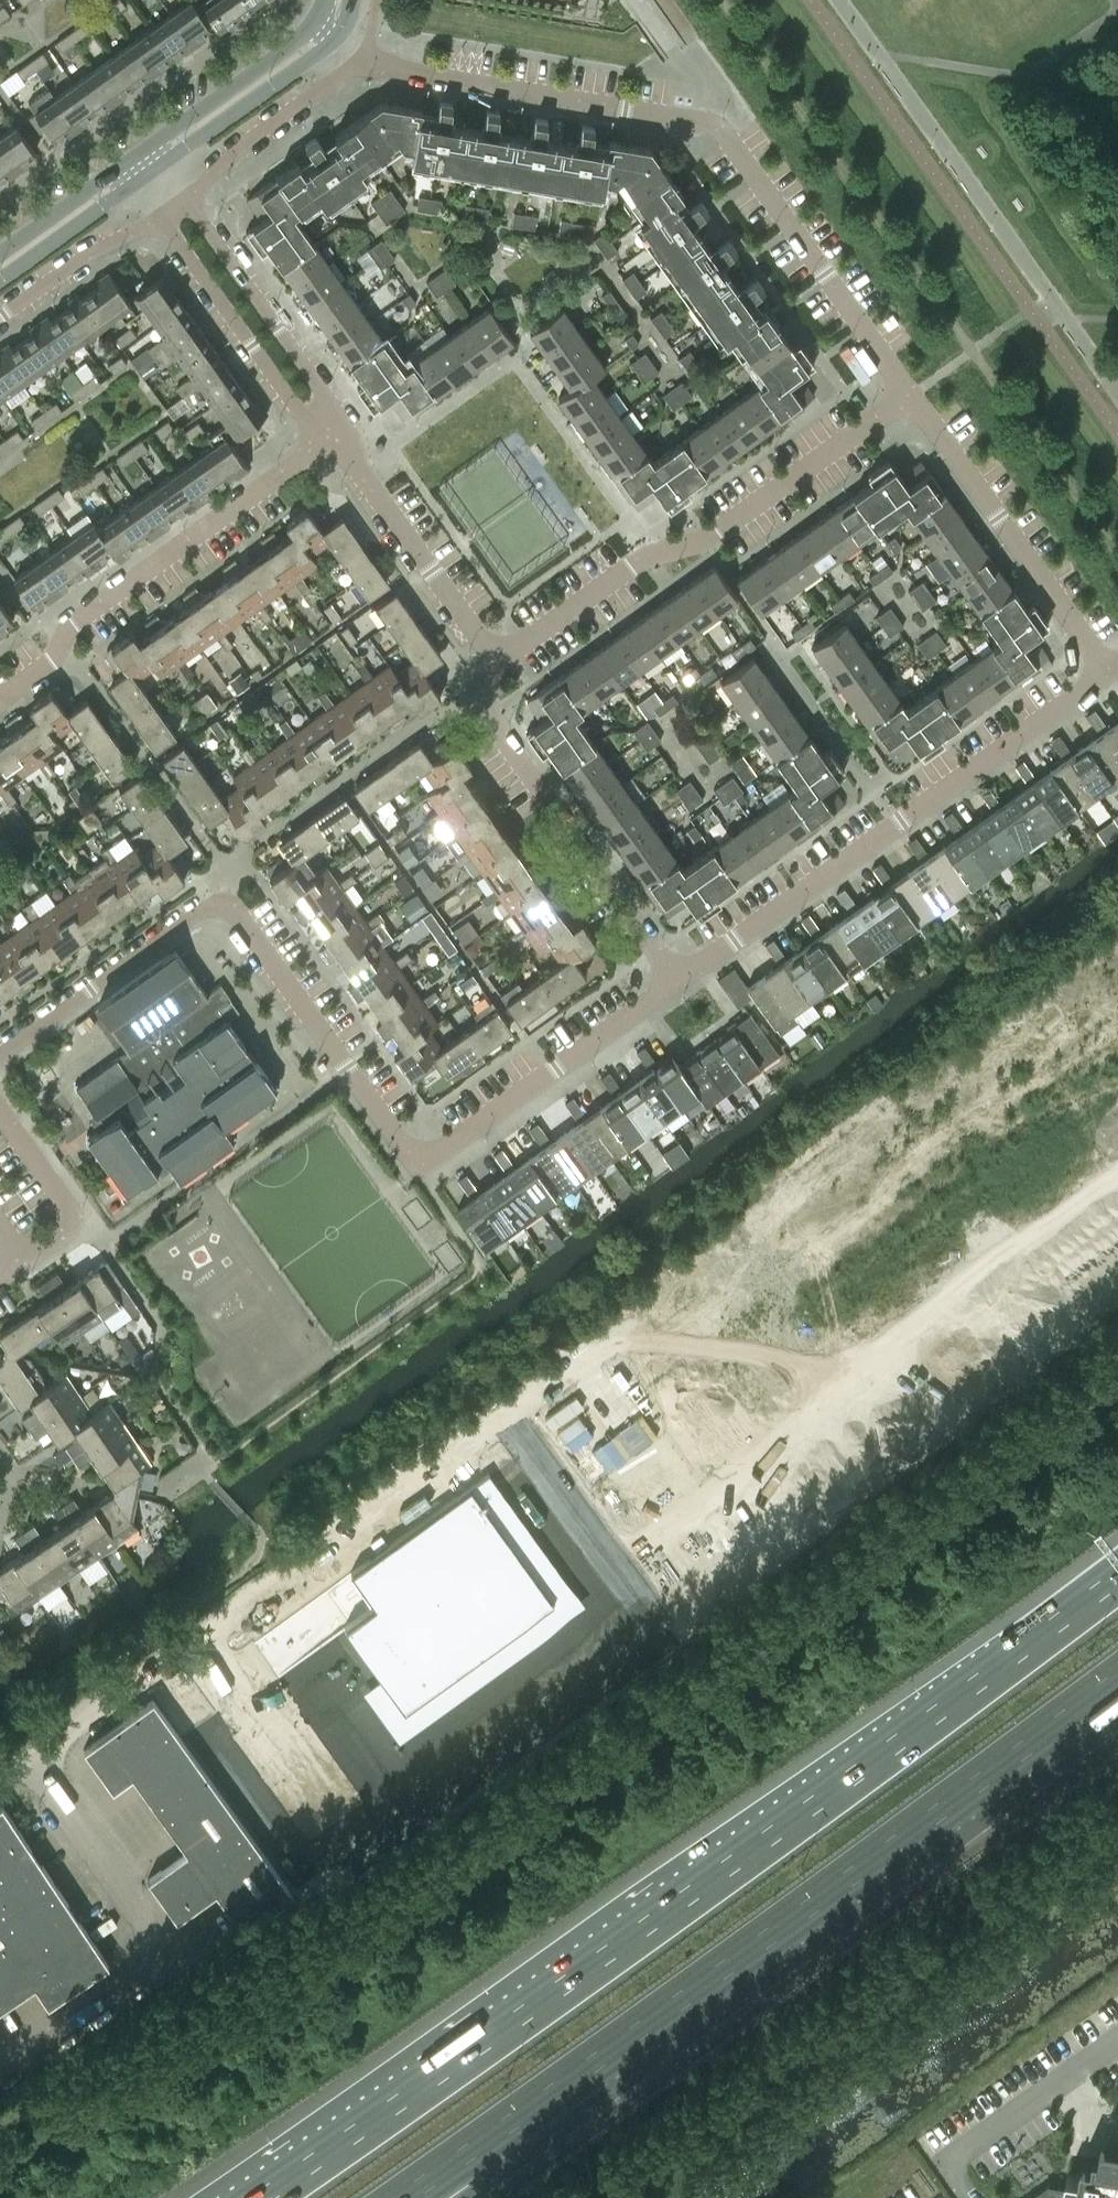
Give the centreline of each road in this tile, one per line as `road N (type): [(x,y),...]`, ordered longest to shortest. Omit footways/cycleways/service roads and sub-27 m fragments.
road 1 (motorway): [(1117,1575),(257,2197)]
road 2 (residential): [(0,1056),(225,899),(417,1162),(673,987)]
road 3 (residential): [(910,401),(722,132),(706,120),(373,59)]
road 4 (motorway): [(591,2065),(1117,1678)]
road 5 (residential): [(673,987),(1113,675)]
road 6 (residential): [(481,673),(646,554),(730,525),(910,401)]
road 7 (unclassified): [(0,2059),(147,1973),(156,1932),(31,1752)]
road 8 (residential): [(0,697),(50,662),(71,622),(324,442)]
road 9 (residential): [(673,987),(478,713),(481,673)]
road 10 (residential): [(281,0),(0,203)]
road 11 (residential): [(1113,675),(910,401)]
road 12 (unclassified): [(318,1900),(155,1668)]
road 13 (residential): [(345,427),(184,198)]
road 14 (residential): [(160,217),(324,442)]
road 15 (residential): [(184,198),(289,109),(373,59)]
road 16 (motorway): [(402,2197),(591,2065)]
road 17 (residential): [(481,673),(484,640),(376,494)]
road 18 (residential): [(24,1262),(77,1224),(0,1108)]
road 19 (secondary): [(323,34),(165,150)]
road 20 (residential): [(0,317),(83,256),(160,217)]
road 21 (motorway): [(464,2197),(591,2065)]
road 22 (unclassified): [(31,1752),(155,1668)]
road 23 (secondary): [(119,183),(0,267)]

